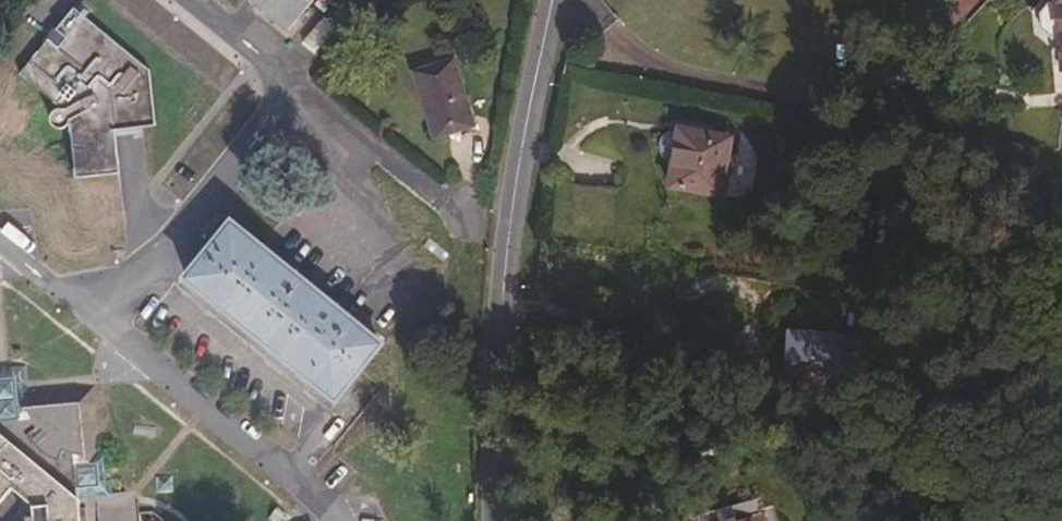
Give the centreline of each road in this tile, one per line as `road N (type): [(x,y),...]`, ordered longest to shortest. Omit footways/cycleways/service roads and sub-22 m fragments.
road 1 (residential): [(552,0),(498,318),(496,520)]

